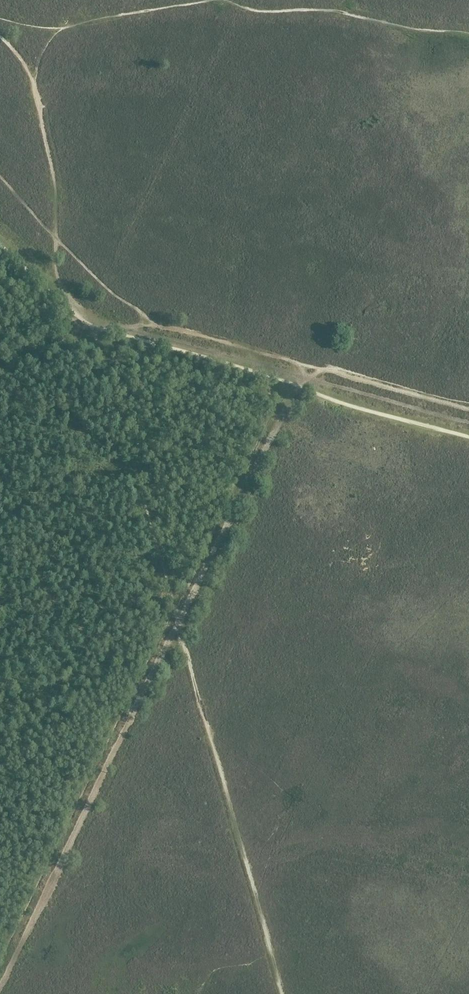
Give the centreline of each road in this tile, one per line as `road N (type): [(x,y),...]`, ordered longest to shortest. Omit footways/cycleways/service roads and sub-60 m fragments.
road 1 (track): [(0,981),(299,386)]
road 2 (track): [(165,578),(283,993)]
road 3 (track): [(305,378),(94,320),(0,236)]
road 4 (track): [(91,325),(165,578)]
road 5 (track): [(0,664),(165,578)]
road 6 (track): [(468,423),(305,378),(299,386)]

